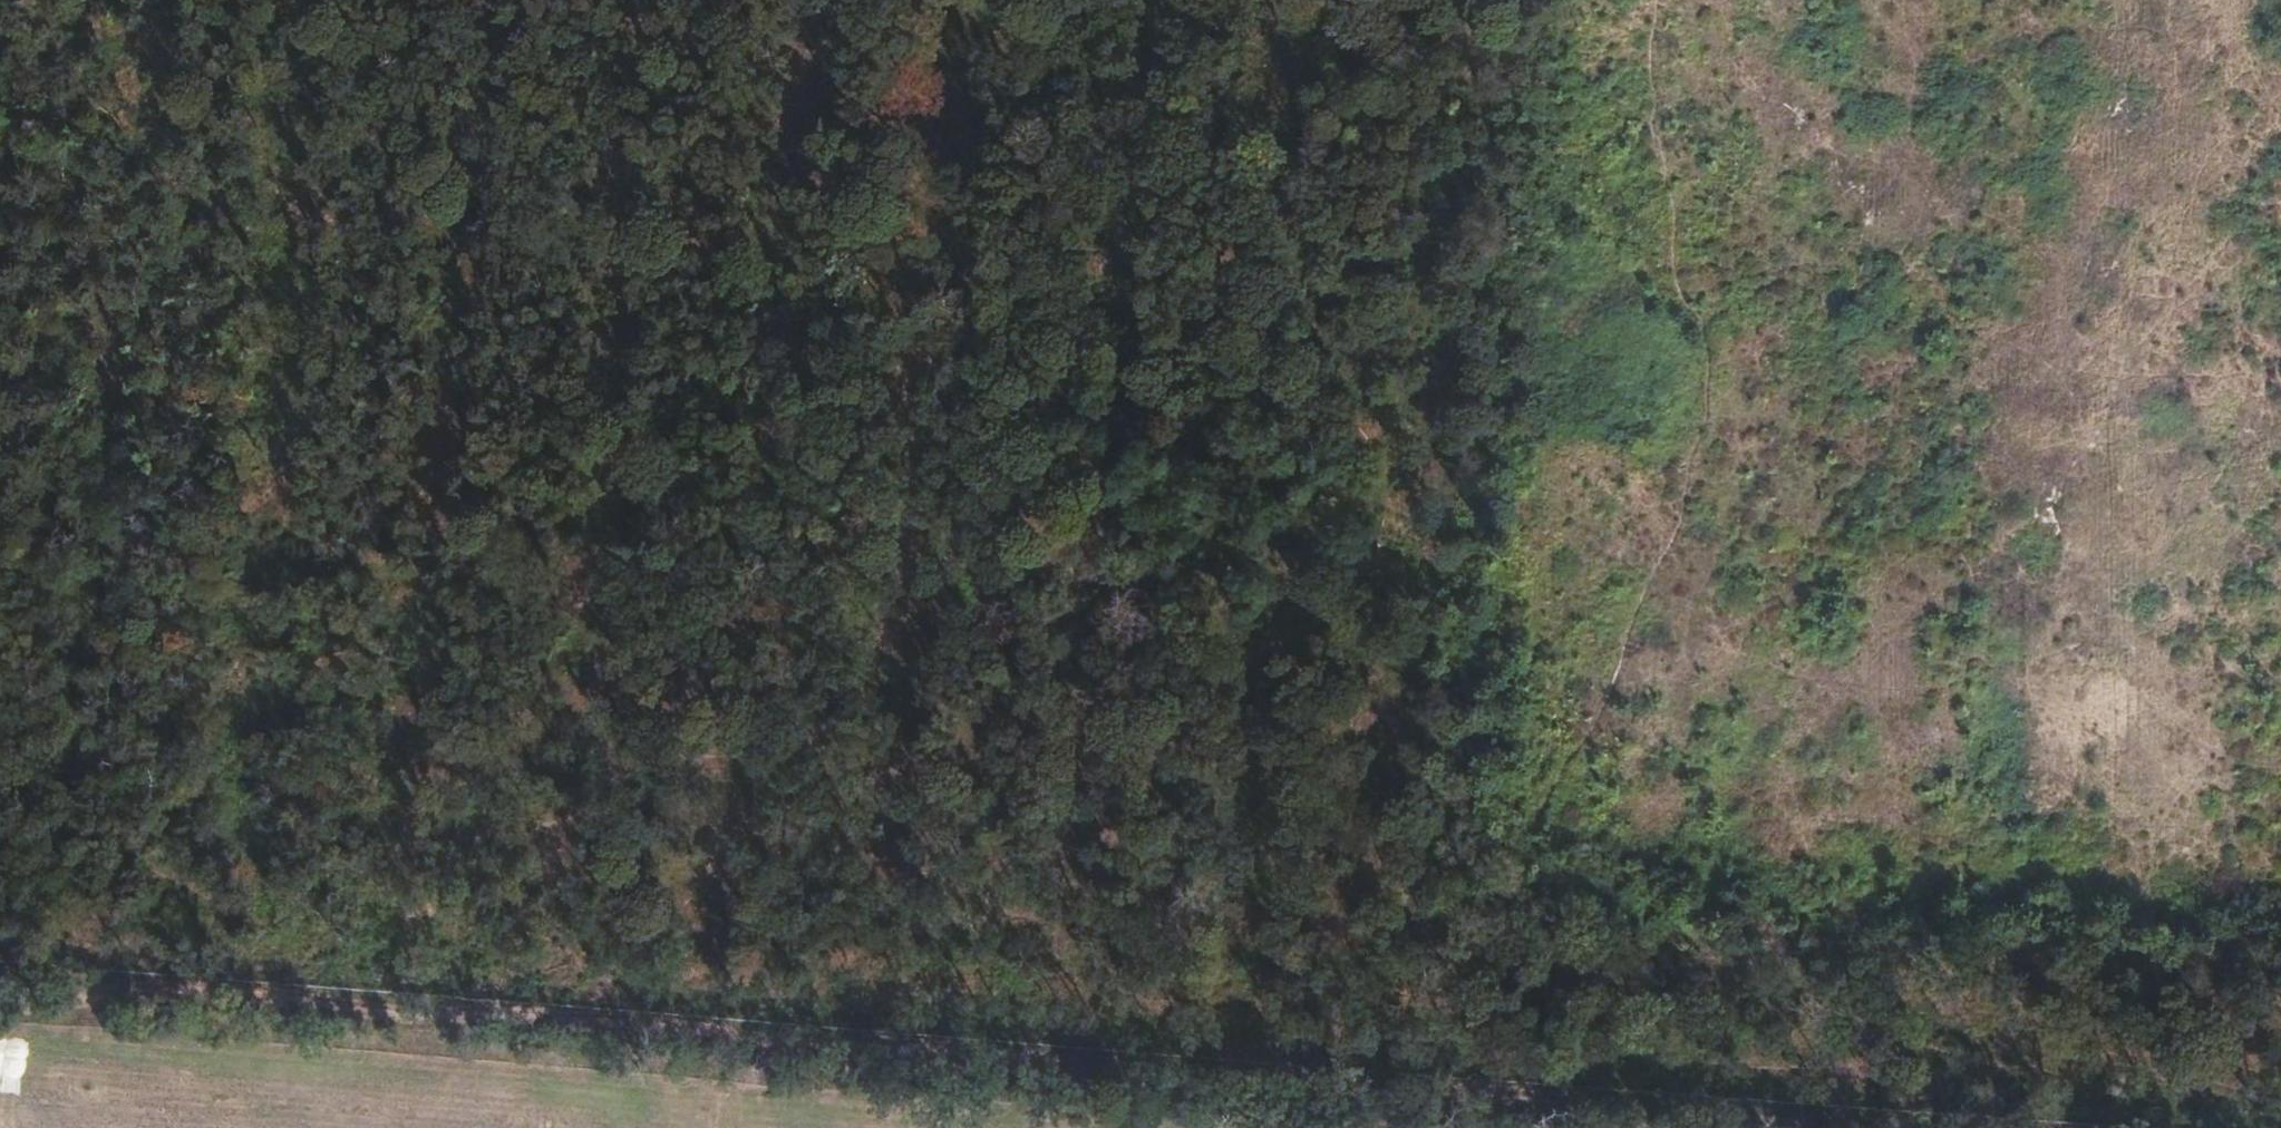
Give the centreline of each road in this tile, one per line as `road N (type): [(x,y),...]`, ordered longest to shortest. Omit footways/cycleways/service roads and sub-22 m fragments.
road 1 (track): [(1640,0),(1726,378),(1526,821),(1365,876)]

